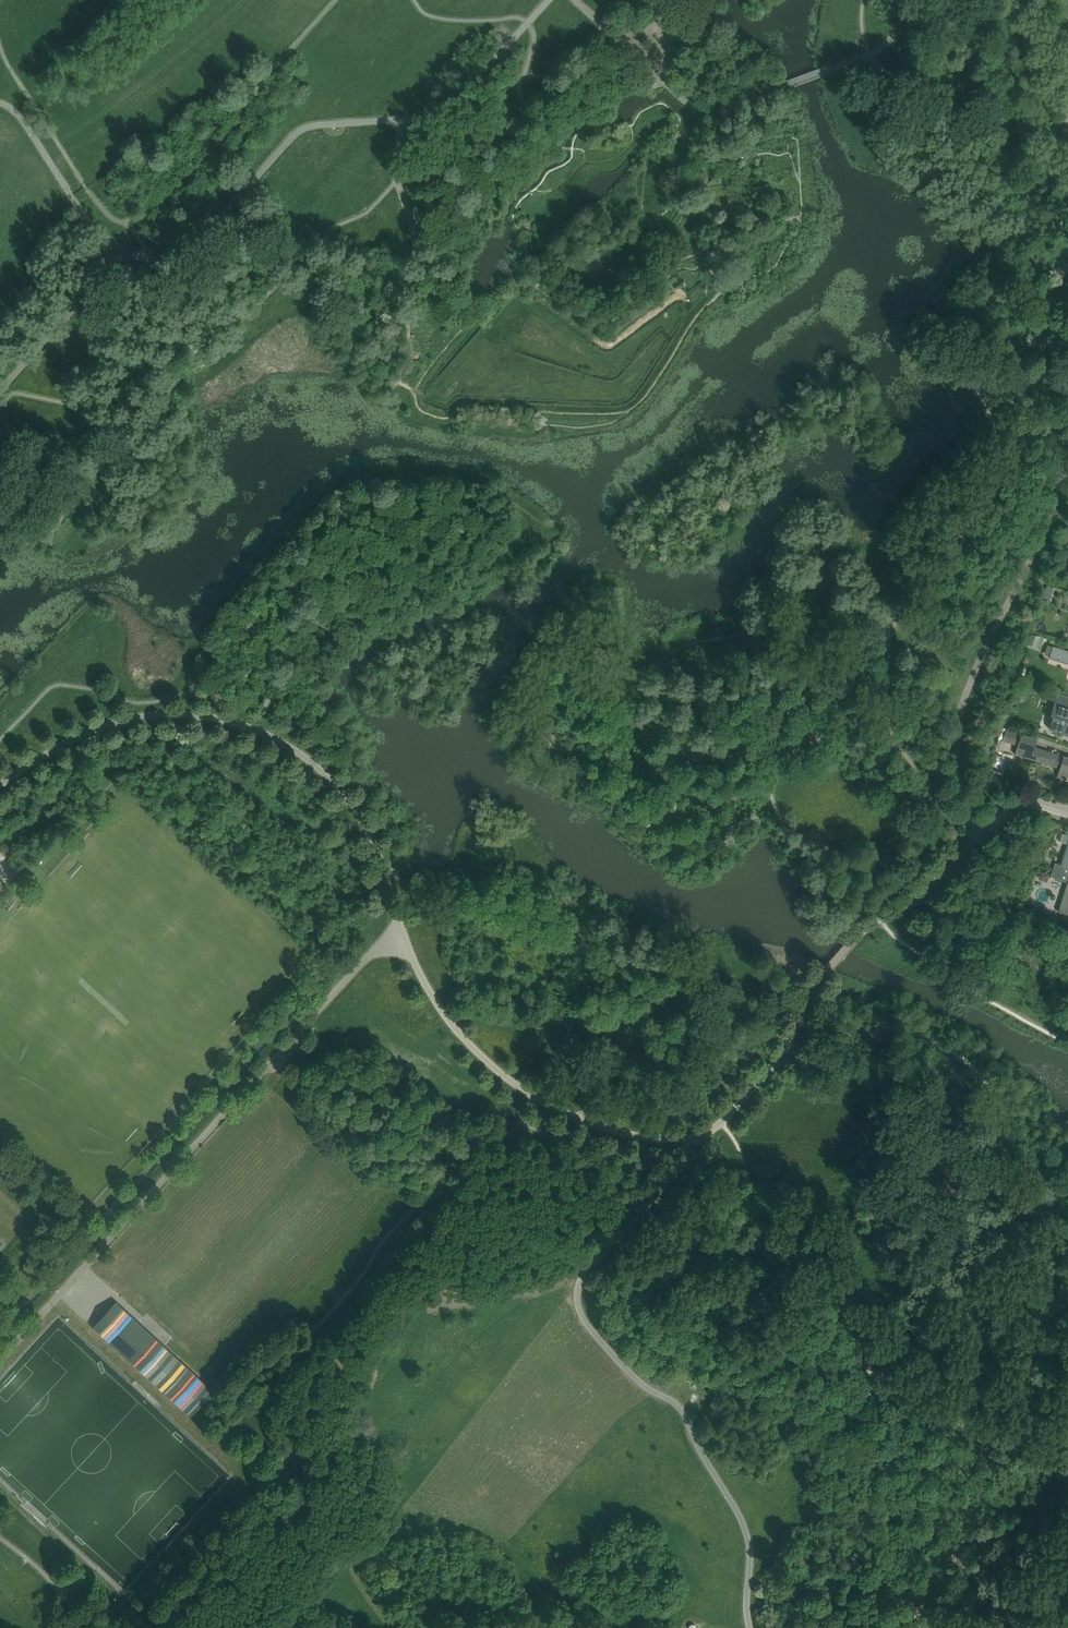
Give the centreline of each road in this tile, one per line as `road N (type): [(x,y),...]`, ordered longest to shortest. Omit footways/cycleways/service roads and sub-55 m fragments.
road 1 (track): [(408,115),(397,183),(422,238)]
road 2 (residential): [(965,852),(1017,805),(1067,814)]

